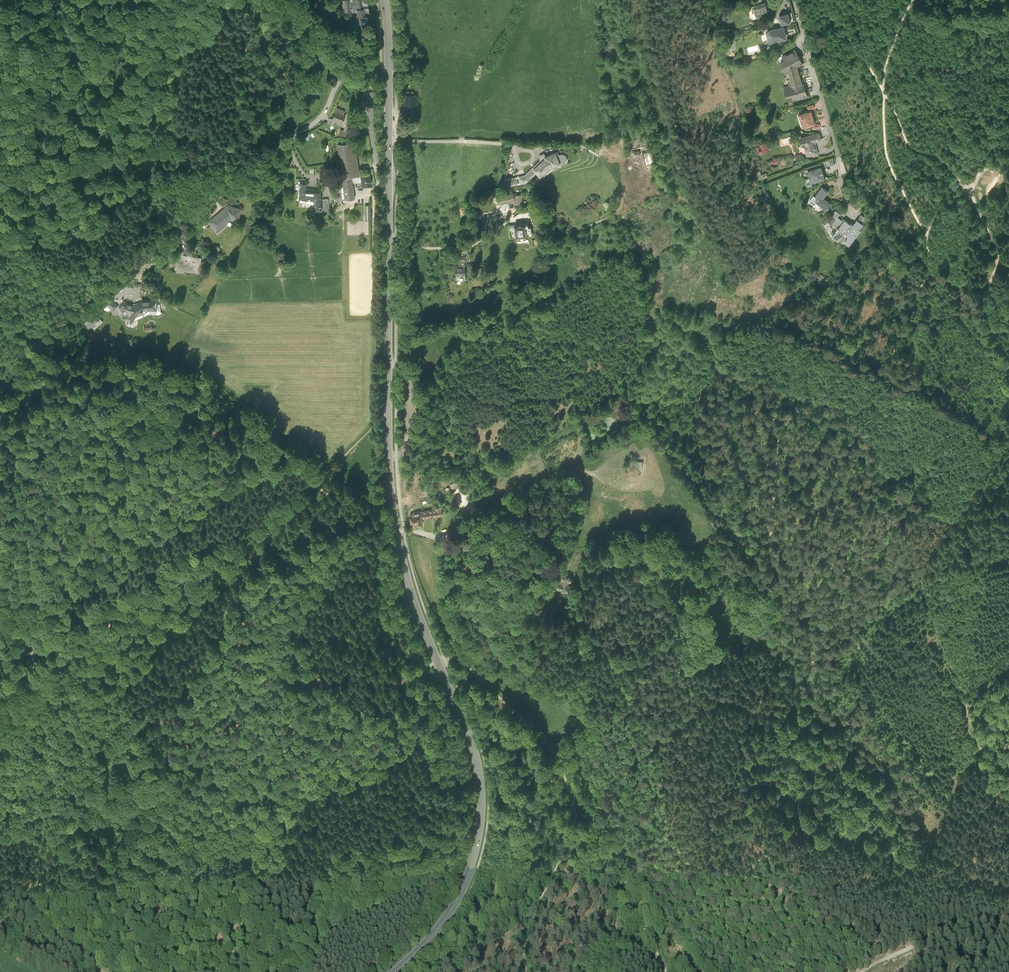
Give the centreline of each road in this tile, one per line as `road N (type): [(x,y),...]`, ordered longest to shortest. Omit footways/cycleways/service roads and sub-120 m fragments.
road 1 (primary): [(393,971),(453,906),(481,809),(473,748),(418,611),(393,515),(389,73)]
road 2 (track): [(152,781),(279,800),(397,757),(411,743),(413,723),(382,643)]
road 3 (track): [(30,658),(173,552),(278,506)]
road 4 (track): [(590,841),(544,741),(467,665),(429,667)]
road 5 (track): [(821,0),(864,58),(909,146),(941,161),(968,190)]
road 6 (unclassified): [(224,157),(288,139),(317,121),(350,73),(389,73)]
road 7 (track): [(1008,365),(984,315),(997,252),(968,190)]
road 8 (track): [(382,643),(347,527),(315,485)]
road 9 (track): [(128,0),(135,170)]
road 10 (track): [(1008,896),(862,971)]
road 11 (residential): [(835,147),(795,0)]
road 12 (track): [(666,971),(590,841)]

